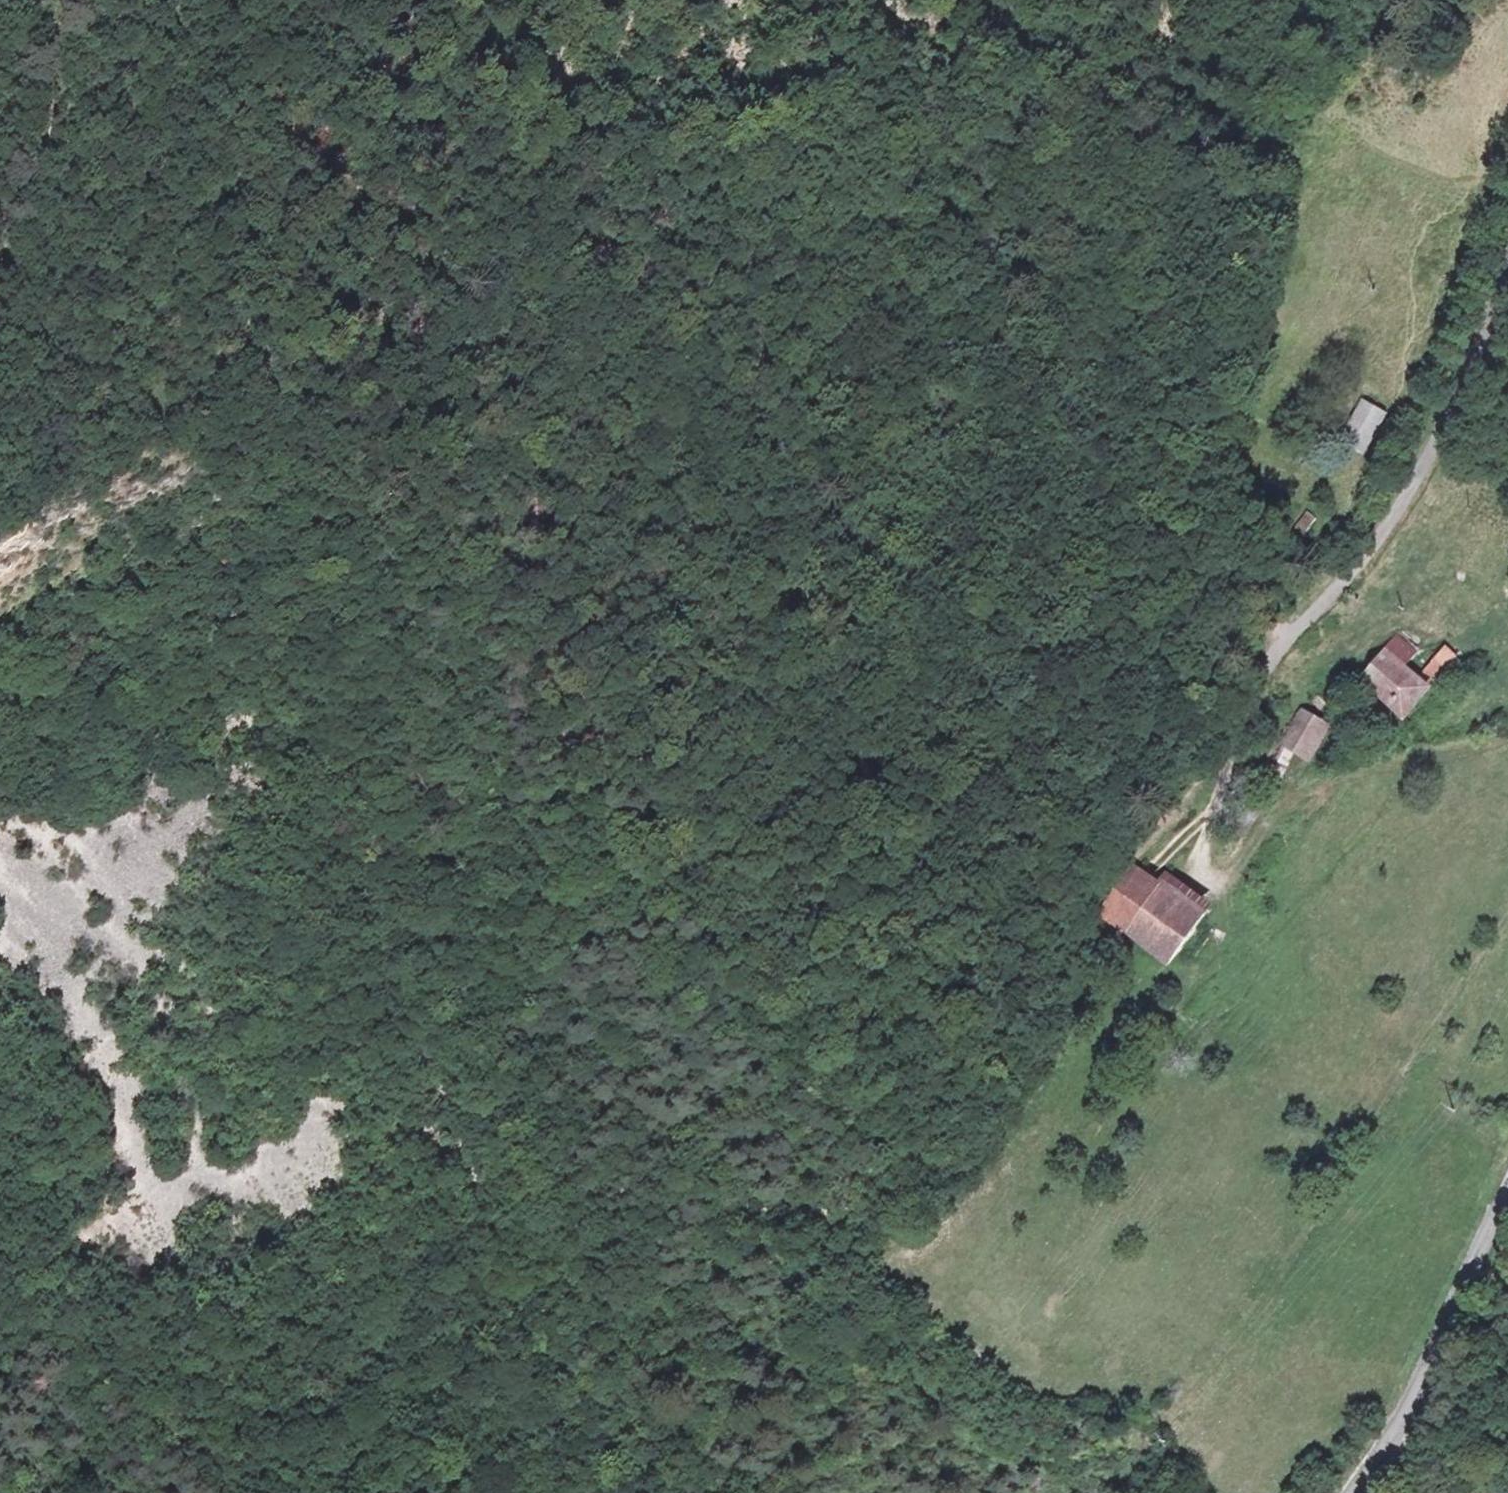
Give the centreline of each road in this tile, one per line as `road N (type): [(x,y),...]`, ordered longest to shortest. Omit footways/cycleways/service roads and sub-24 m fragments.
road 1 (residential): [(1507,1190),(1370,1492)]

